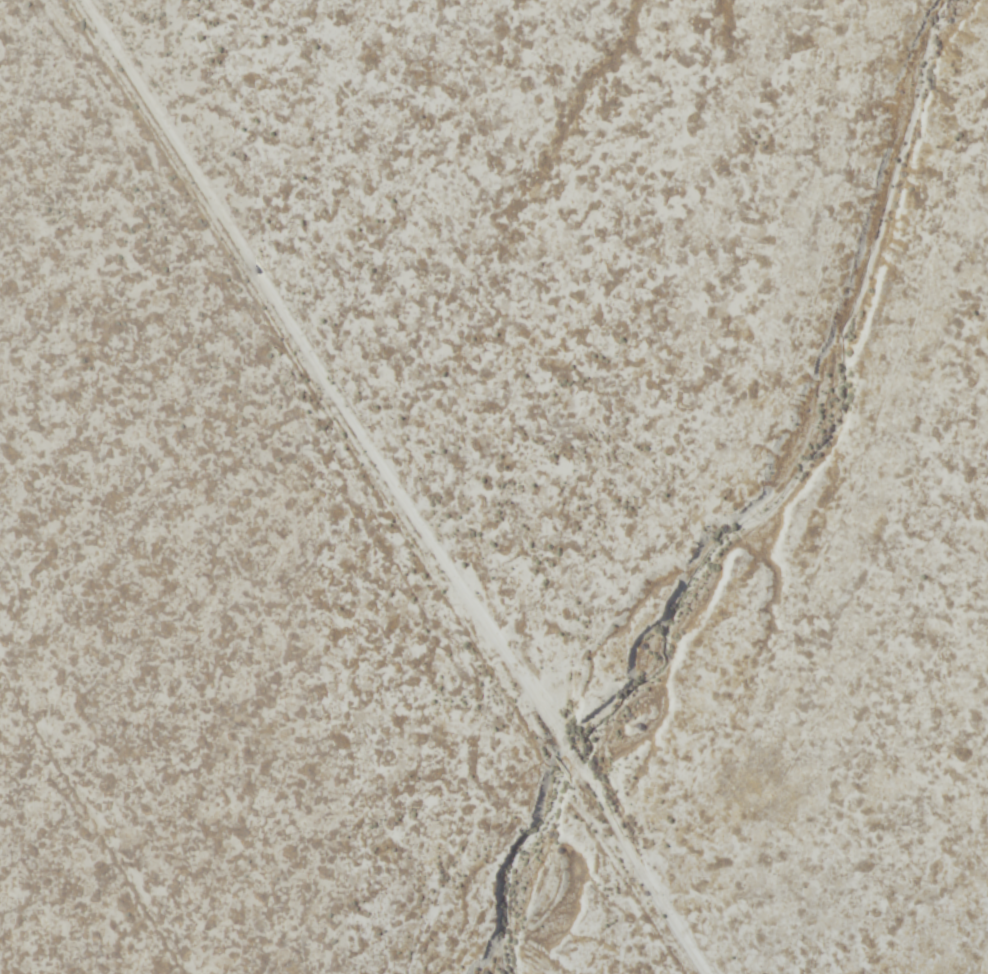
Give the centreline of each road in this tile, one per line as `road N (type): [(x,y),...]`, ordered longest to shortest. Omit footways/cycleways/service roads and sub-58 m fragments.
road 1 (track): [(669,973),(611,884),(564,868),(523,821),(517,711),(50,0)]

